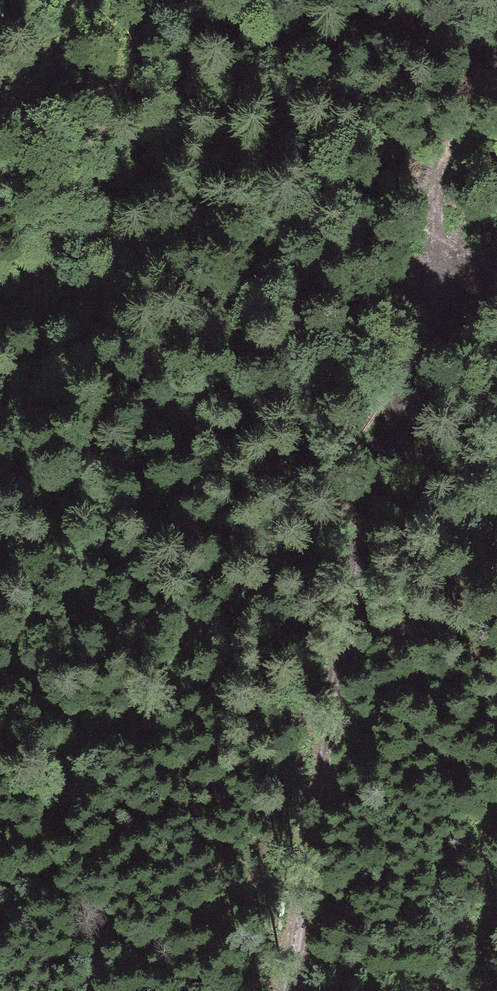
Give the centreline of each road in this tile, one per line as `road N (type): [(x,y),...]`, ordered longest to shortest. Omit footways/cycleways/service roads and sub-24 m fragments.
road 1 (track): [(293,990),(371,488),(432,327),(436,261)]
road 2 (track): [(371,488),(0,847)]
road 3 (track): [(436,261),(445,163),(496,69)]

